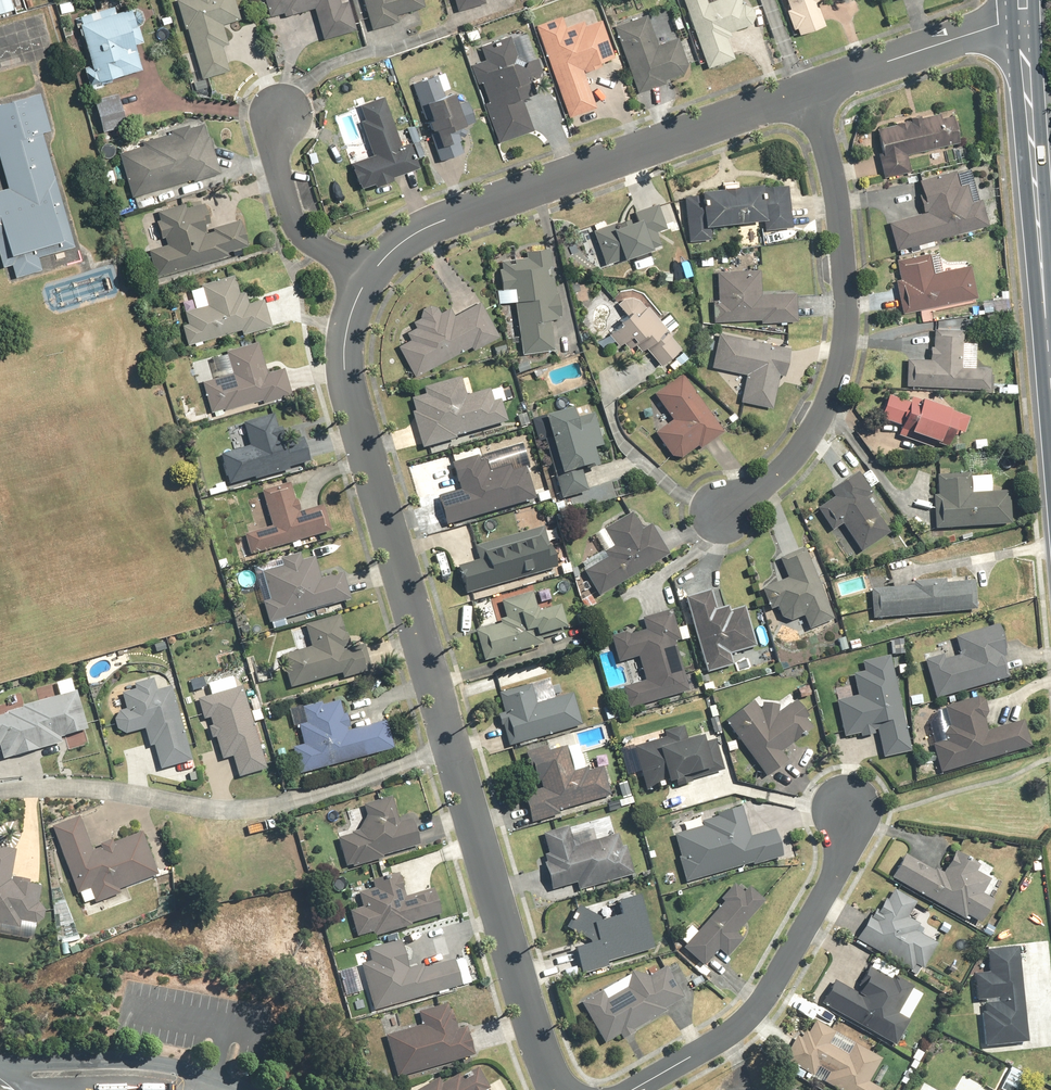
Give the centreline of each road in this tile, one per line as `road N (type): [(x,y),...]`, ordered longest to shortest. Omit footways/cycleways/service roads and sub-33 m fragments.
road 1 (residential): [(453,748),(346,376),(347,337),(367,275)]
road 2 (residential): [(804,86),(830,167),(841,243),(846,321),(837,371),(793,460),(718,513)]
road 3 (residential): [(367,275),(396,241),(448,217),(804,86)]
road 4 (residential): [(0,794),(69,790),(243,811),(453,748)]
road 5 (residential): [(848,810),(838,868),(749,1020),(633,1089)]
road 6 (residential): [(558,1089),(453,748)]
road 7 (primary): [(1050,368),(1019,24)]
road 8 (residential): [(804,86),(1019,24)]
road 9 (residential): [(282,116),(275,146),(292,216),(305,234),(367,275)]

